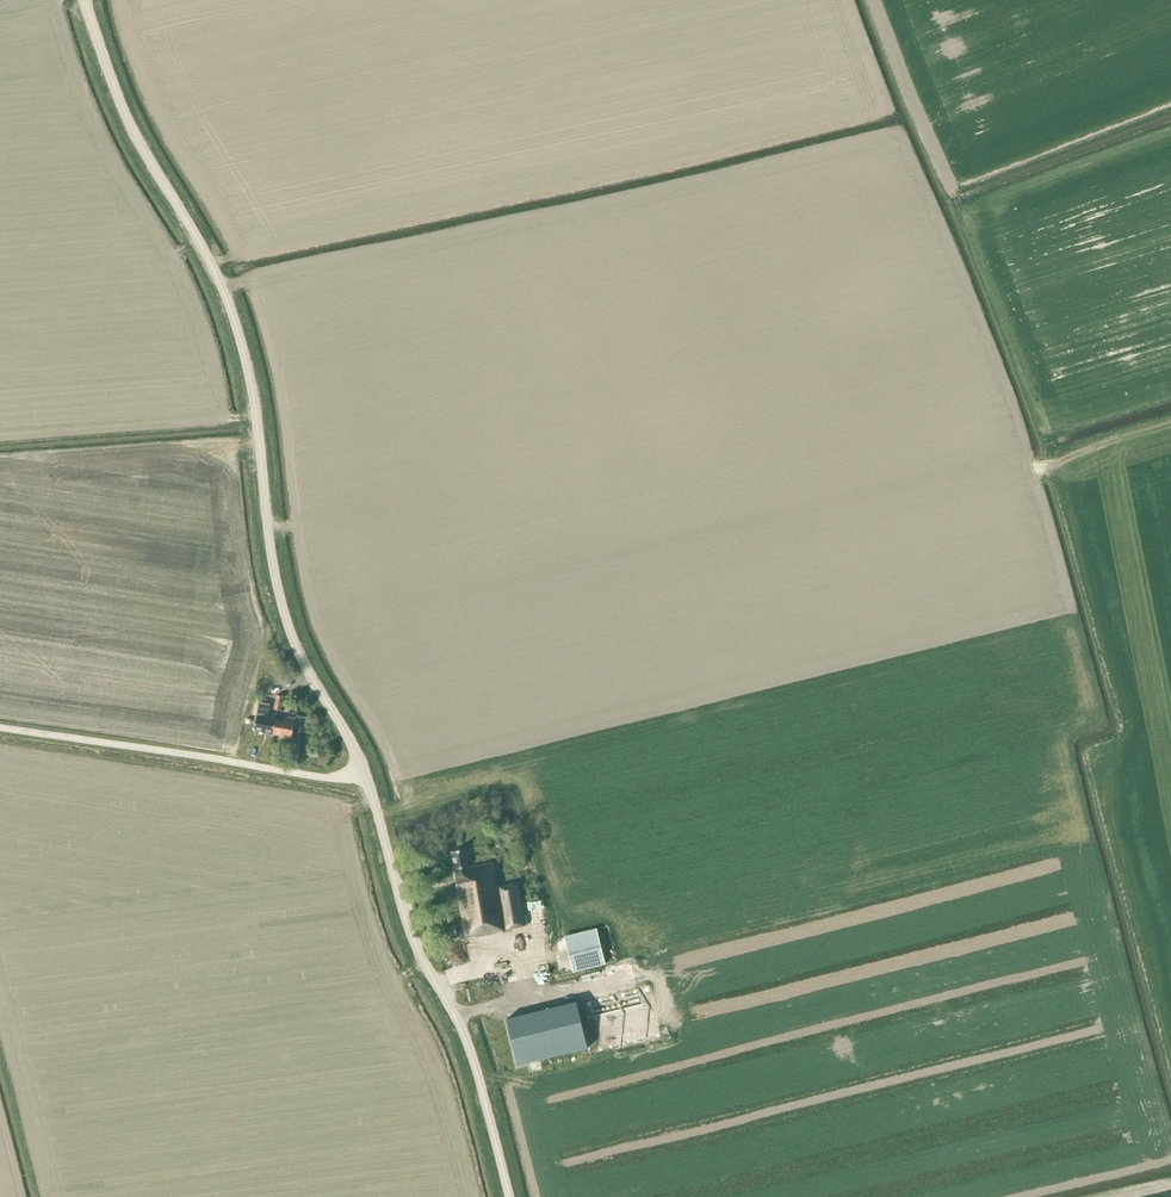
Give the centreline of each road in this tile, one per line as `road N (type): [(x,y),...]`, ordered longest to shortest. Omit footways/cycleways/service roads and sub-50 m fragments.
road 1 (unclassified): [(363,772),(284,615),(252,398),(225,295),(137,138),(85,0)]
road 2 (unclassified): [(510,1196),(477,1069),(407,928),(363,772)]
road 3 (unclassified): [(363,772),(333,777),(0,727)]

